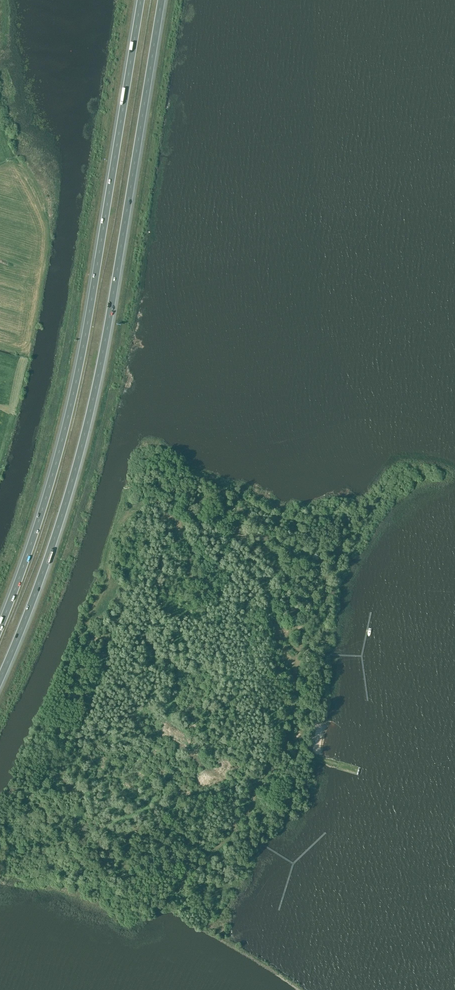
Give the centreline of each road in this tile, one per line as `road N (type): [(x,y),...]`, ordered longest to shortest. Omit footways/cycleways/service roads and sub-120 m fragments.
road 1 (motorway): [(0,678),(81,446),(166,0)]
road 2 (motorway): [(141,0),(79,366),(42,508),(0,627)]

